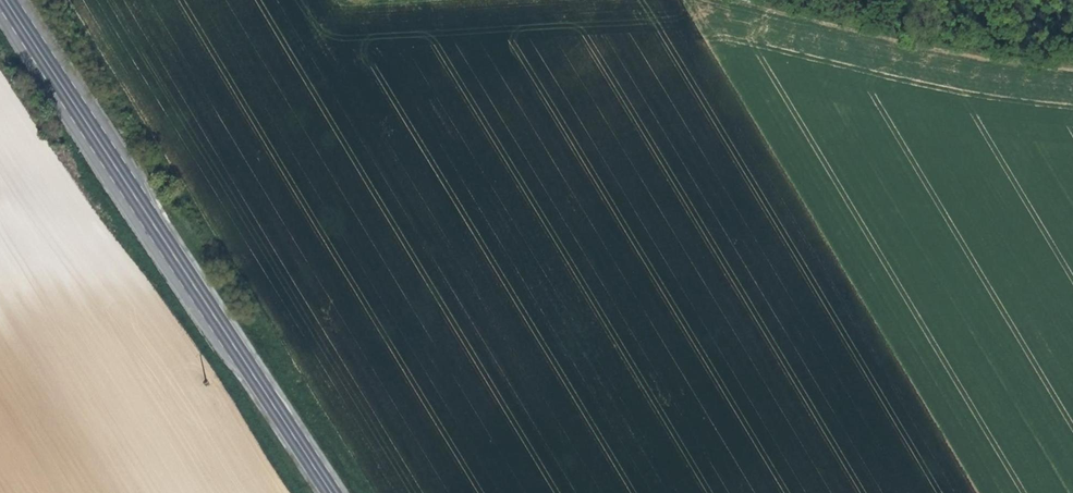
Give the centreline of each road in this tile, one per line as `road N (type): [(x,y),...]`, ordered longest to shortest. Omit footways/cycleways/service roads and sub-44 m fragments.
road 1 (primary): [(331,492),(6,0)]

